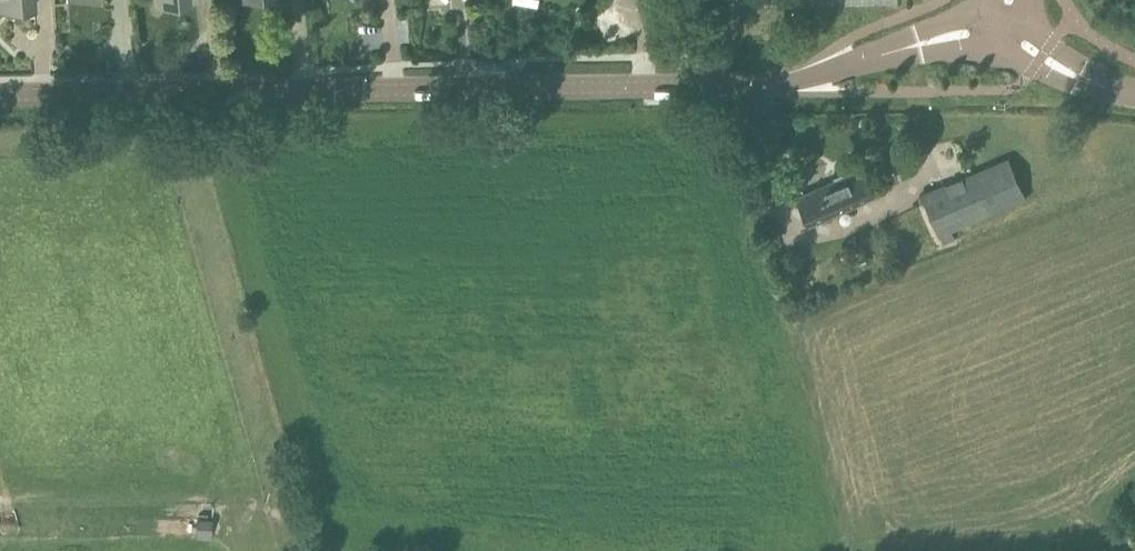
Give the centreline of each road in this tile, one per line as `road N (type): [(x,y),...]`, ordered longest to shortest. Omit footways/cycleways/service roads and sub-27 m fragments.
road 1 (tertiary): [(0,96),(725,91),(793,82)]
road 2 (tertiary): [(1000,23),(793,82)]
road 3 (tertiary): [(1134,93),(1099,86),(1000,23)]

